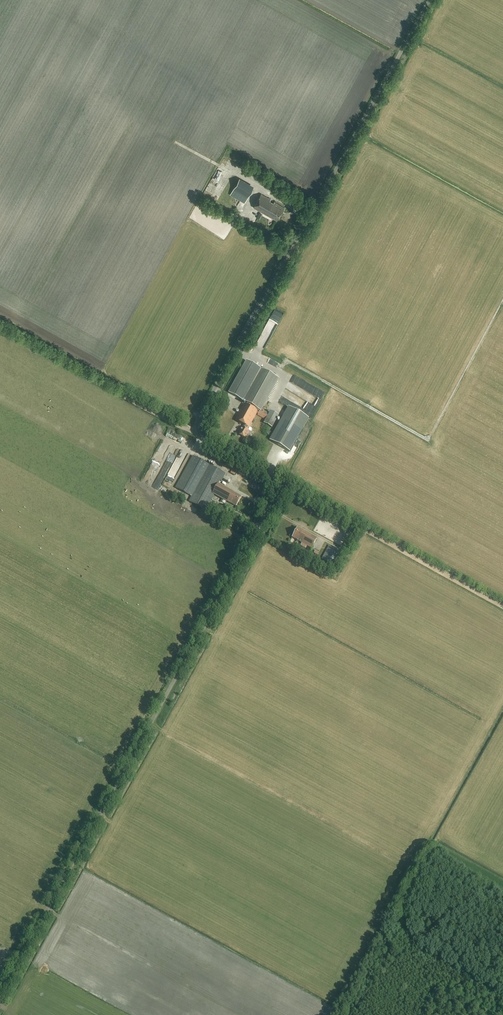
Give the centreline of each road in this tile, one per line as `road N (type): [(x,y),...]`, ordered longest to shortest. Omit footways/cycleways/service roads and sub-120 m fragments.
road 1 (unclassified): [(0,994),(283,484),(200,436),(196,423),(429,0)]
road 2 (track): [(502,299),(430,437),(286,361),(279,373)]
road 3 (track): [(502,606),(283,484)]
road 4 (track): [(0,328),(196,430)]

